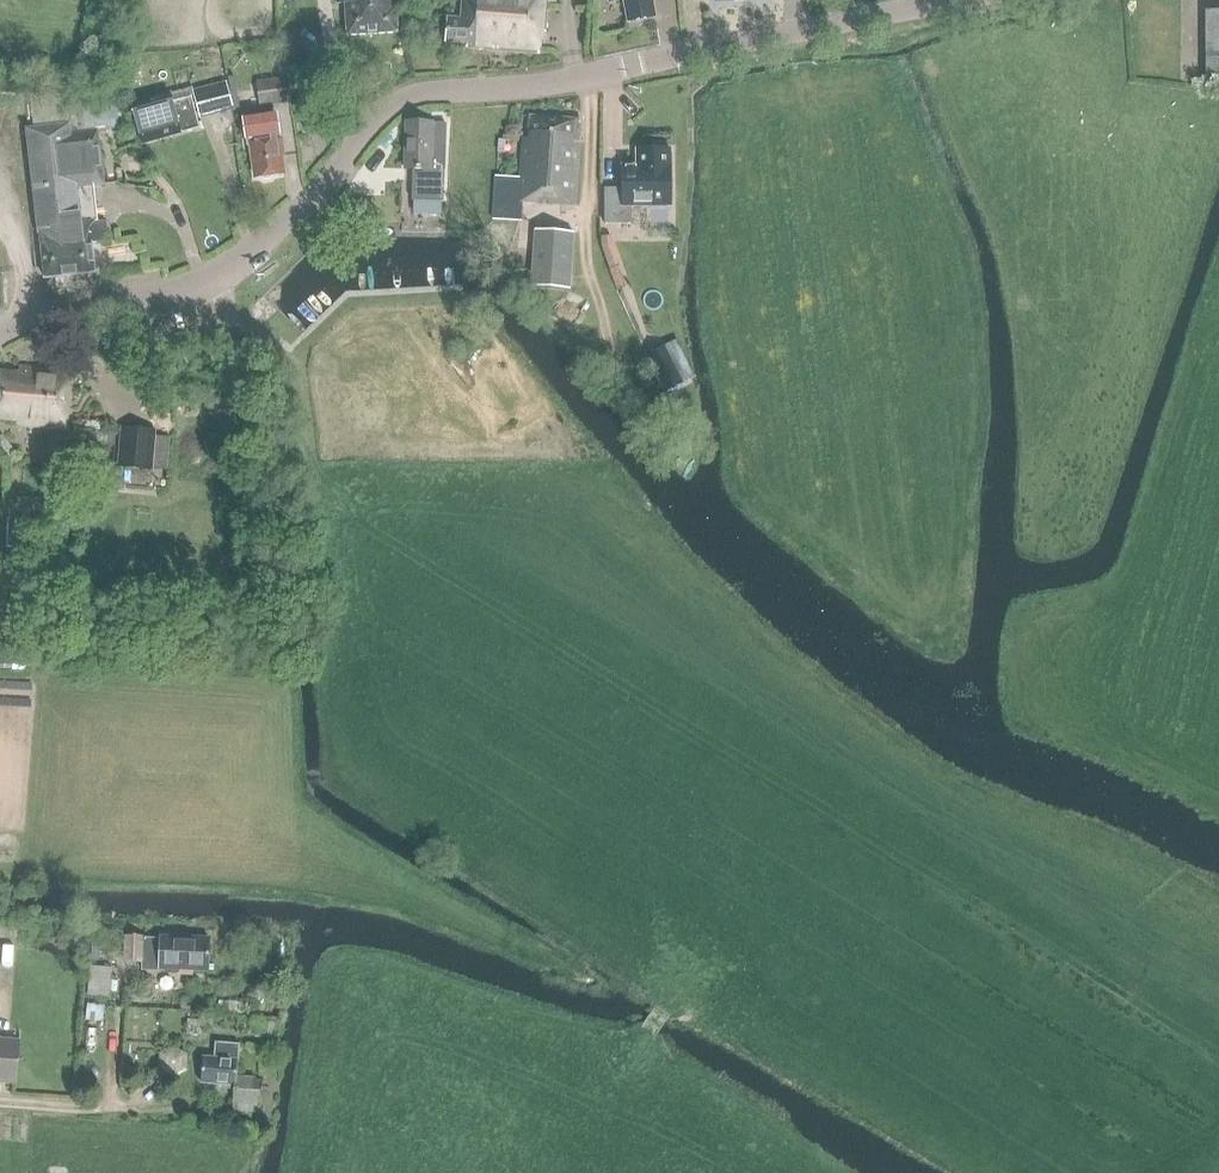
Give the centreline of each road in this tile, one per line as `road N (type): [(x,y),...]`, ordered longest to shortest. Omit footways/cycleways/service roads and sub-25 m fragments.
road 1 (tertiary): [(0,336),(55,312),(184,285),(226,264),(307,202),(381,114),(413,94),(531,85),(945,0)]

